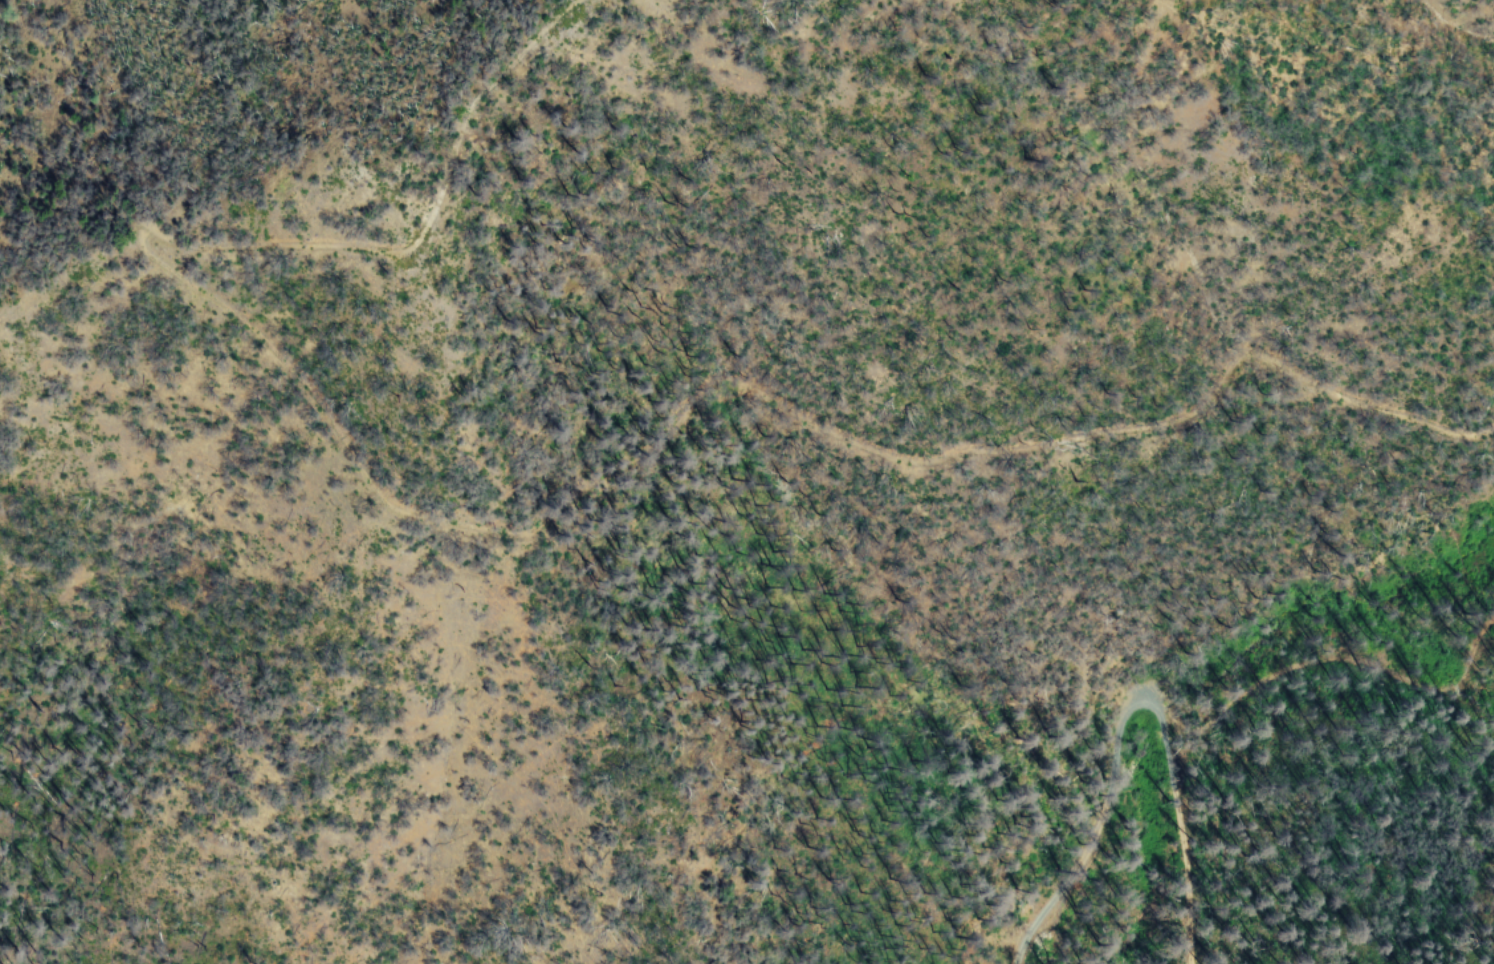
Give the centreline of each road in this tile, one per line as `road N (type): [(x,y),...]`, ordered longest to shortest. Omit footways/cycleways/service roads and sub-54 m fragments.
road 1 (residential): [(1213,963),(1211,885),(1166,789),(1116,806),(1035,963)]

